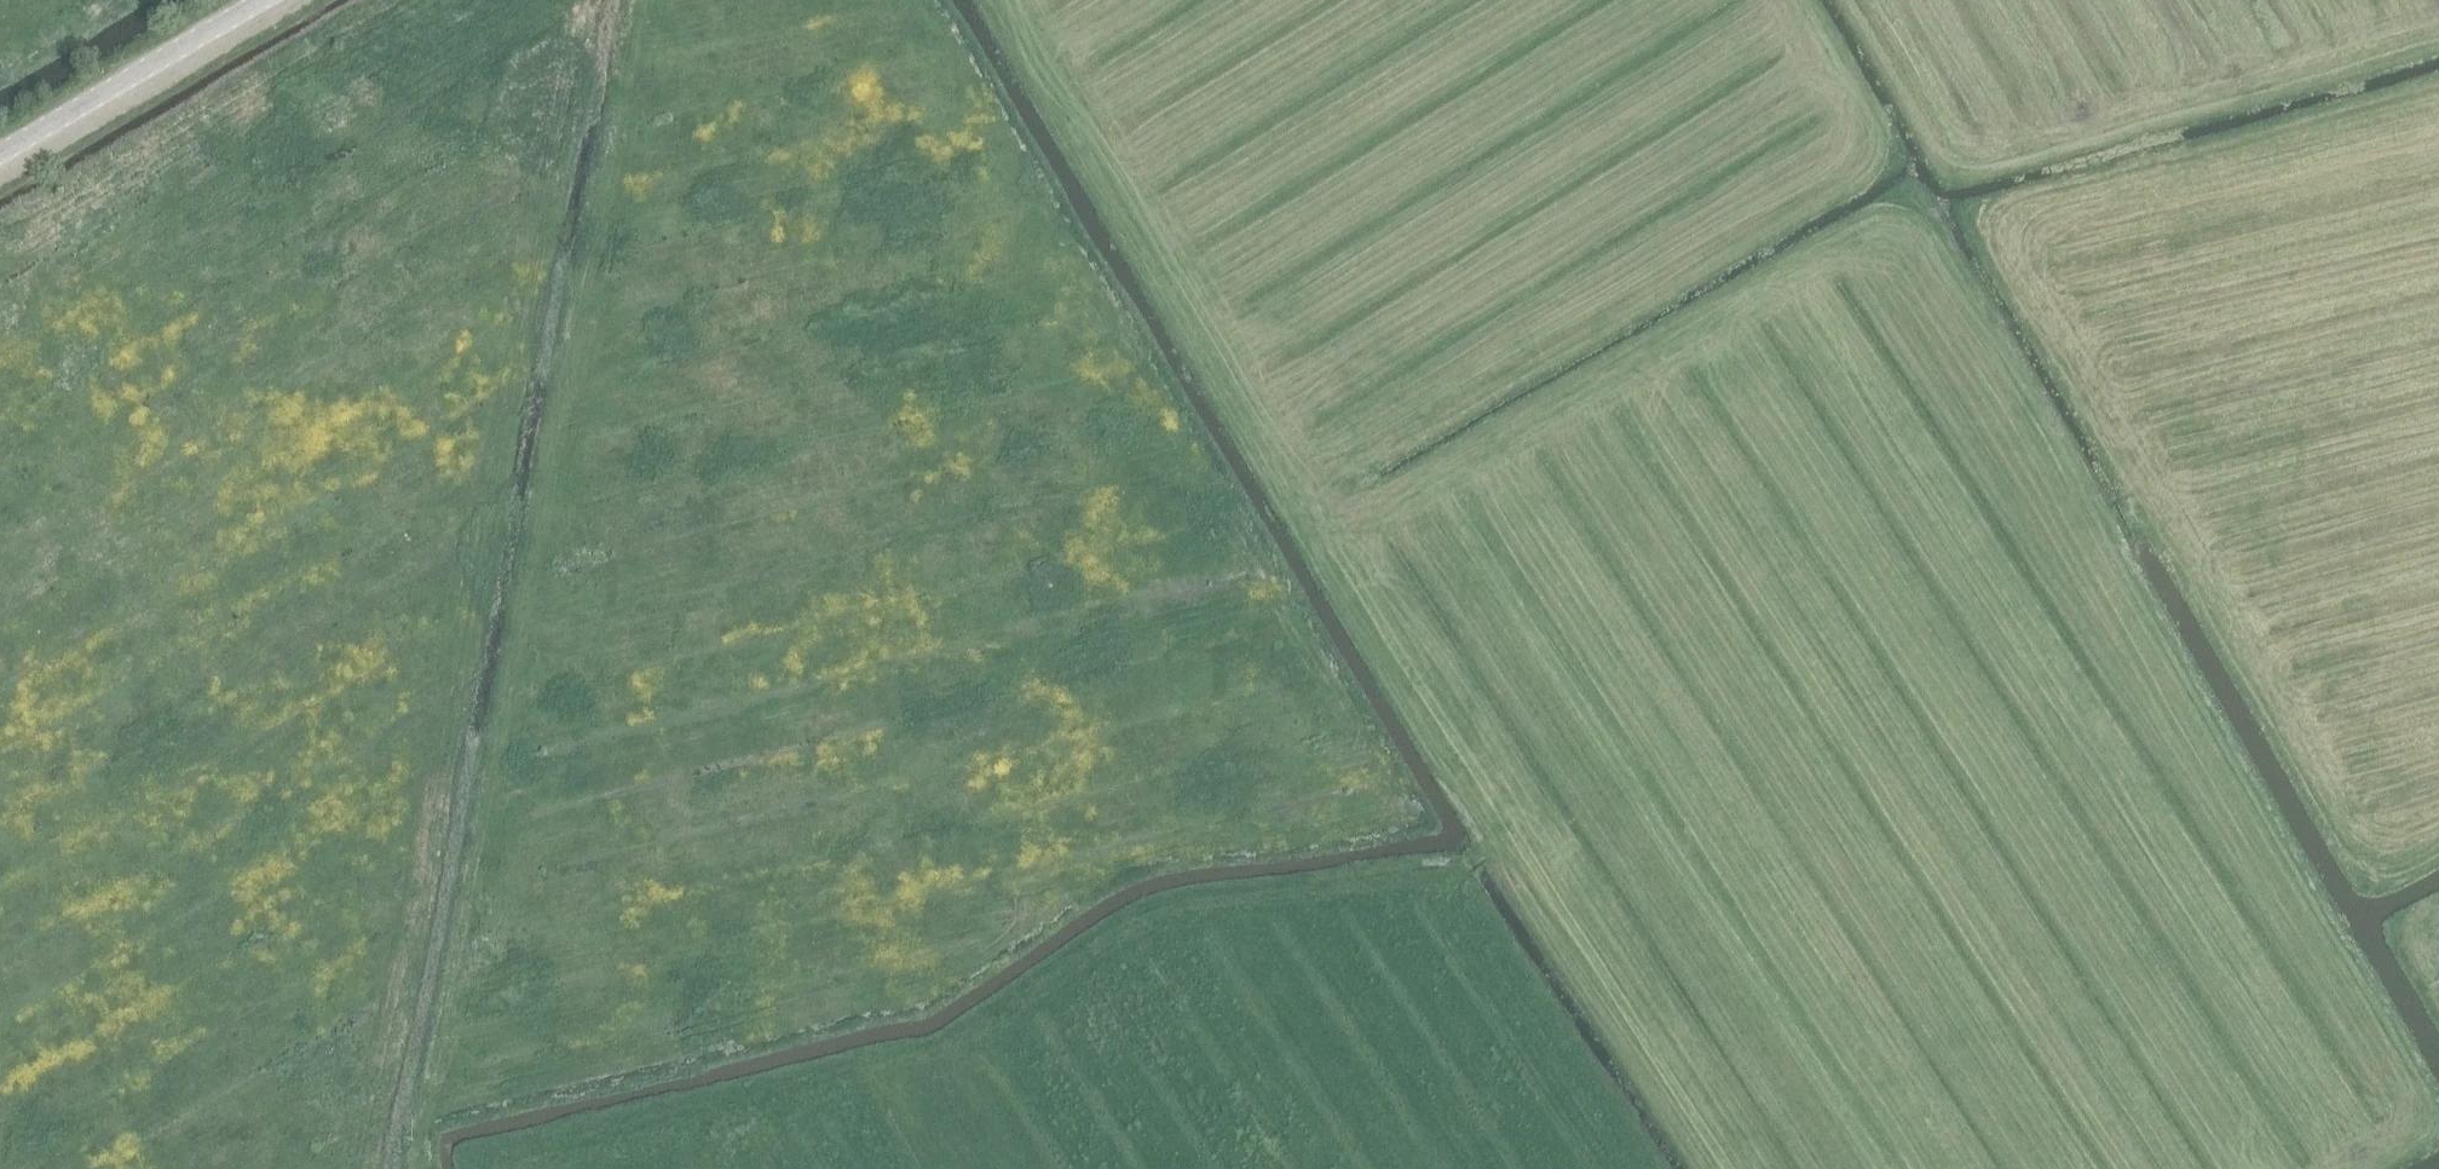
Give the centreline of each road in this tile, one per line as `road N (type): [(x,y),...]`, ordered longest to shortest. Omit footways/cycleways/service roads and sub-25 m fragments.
road 1 (tertiary): [(0,153),(260,0)]

